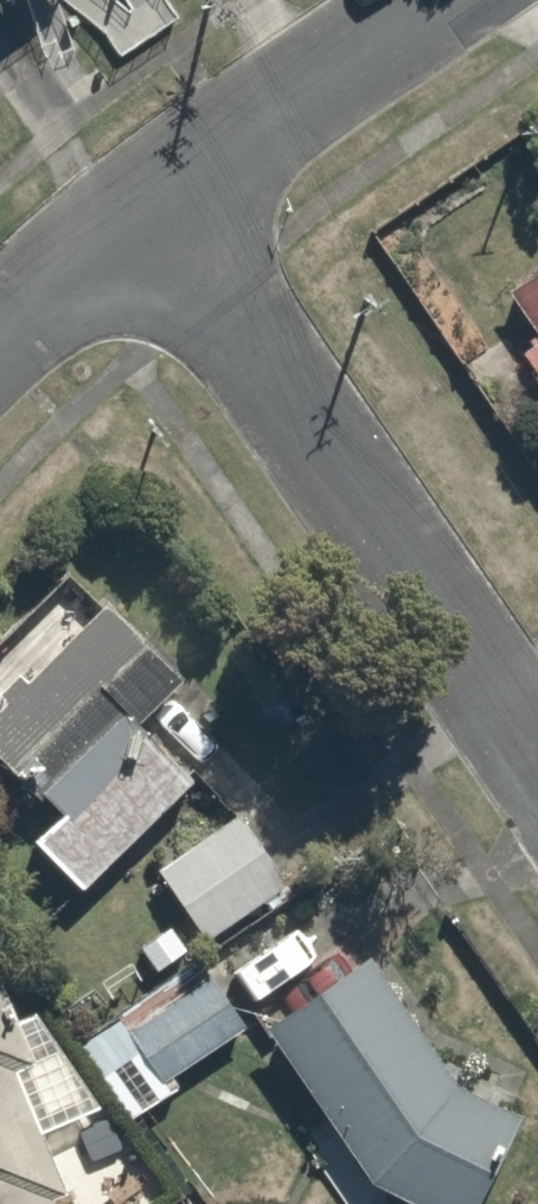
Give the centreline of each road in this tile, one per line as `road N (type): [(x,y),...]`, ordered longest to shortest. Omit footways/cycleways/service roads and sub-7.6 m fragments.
road 1 (residential): [(158,216),(537,758)]
road 2 (residential): [(158,216),(467,0)]
road 3 (residential): [(0,353),(158,216)]

